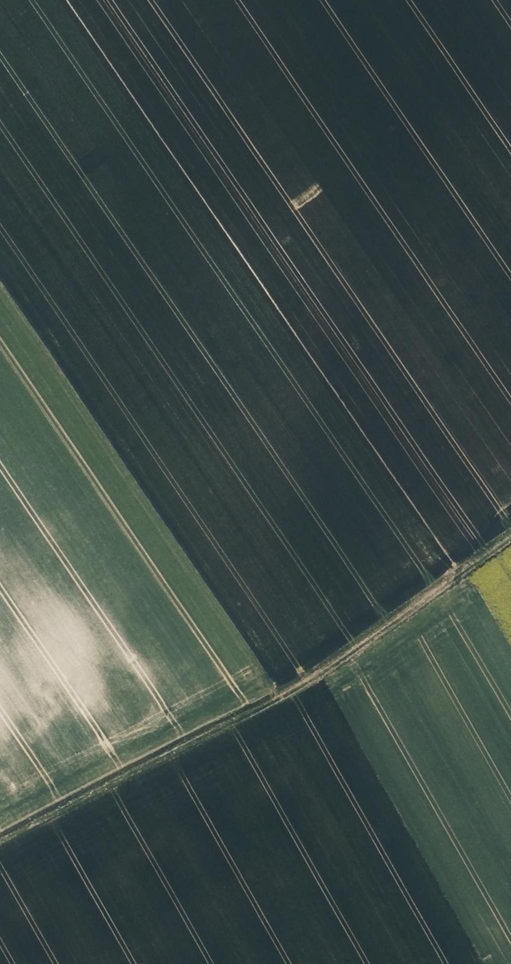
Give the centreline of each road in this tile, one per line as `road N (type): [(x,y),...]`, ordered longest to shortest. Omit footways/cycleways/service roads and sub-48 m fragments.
road 1 (track): [(0,848),(295,689),(510,536)]

